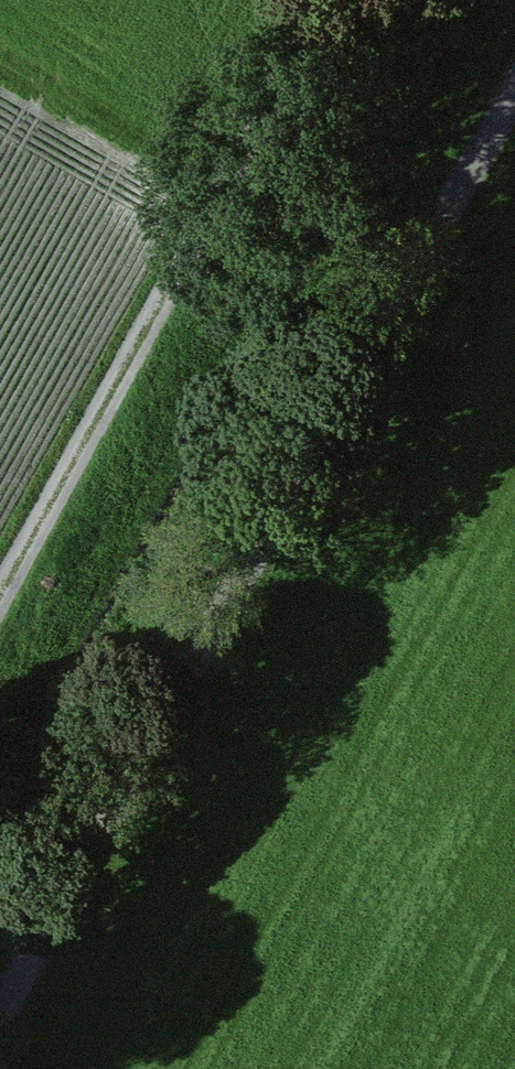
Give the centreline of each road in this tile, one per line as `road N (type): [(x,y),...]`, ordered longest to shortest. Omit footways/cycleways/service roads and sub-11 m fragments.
road 1 (track): [(514,103),(0,1026)]
road 2 (track): [(0,595),(333,0)]

